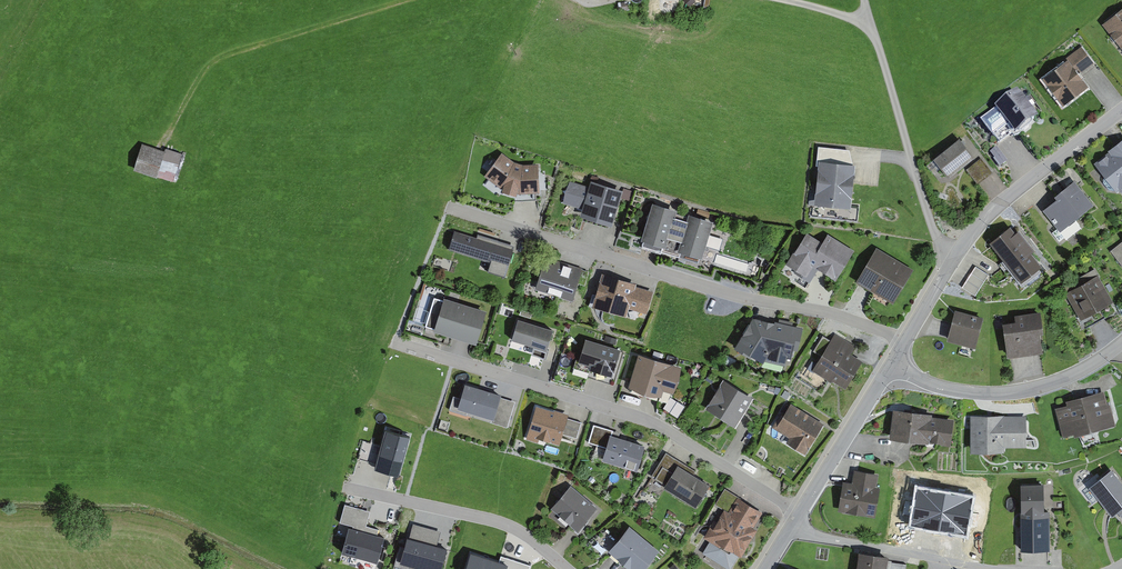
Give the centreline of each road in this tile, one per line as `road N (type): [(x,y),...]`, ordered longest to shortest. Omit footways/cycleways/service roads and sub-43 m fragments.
road 1 (residential): [(449,208),(747,299),(835,314),(904,344)]
road 2 (residential): [(394,342),(654,421),(799,514)]
road 3 (track): [(407,0),(207,64),(166,136)]
road 4 (residential): [(864,0),(934,231),(953,259)]
road 5 (residential): [(1121,344),(1085,368),(1018,391),(947,389),(892,365)]
road 6 (residential): [(349,488),(491,519),(567,568)]
road 7 (residential): [(953,259),(991,213),(1121,110)]
road 8 (residential): [(986,568),(792,527)]
road 9 (residential): [(799,514),(892,365)]

